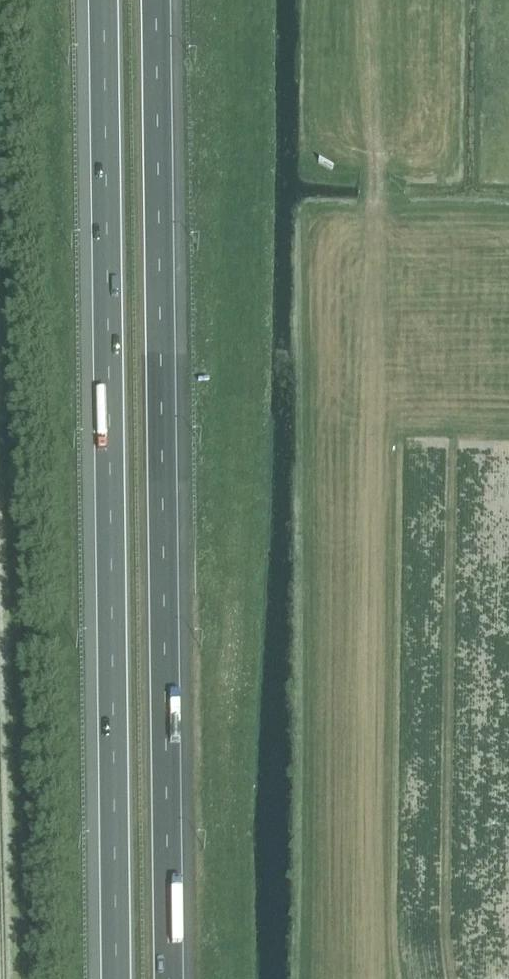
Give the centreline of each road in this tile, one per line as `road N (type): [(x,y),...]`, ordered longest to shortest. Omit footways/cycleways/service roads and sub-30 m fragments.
road 1 (motorway): [(169,978),(155,0)]
road 2 (motorway): [(104,0),(117,978)]

